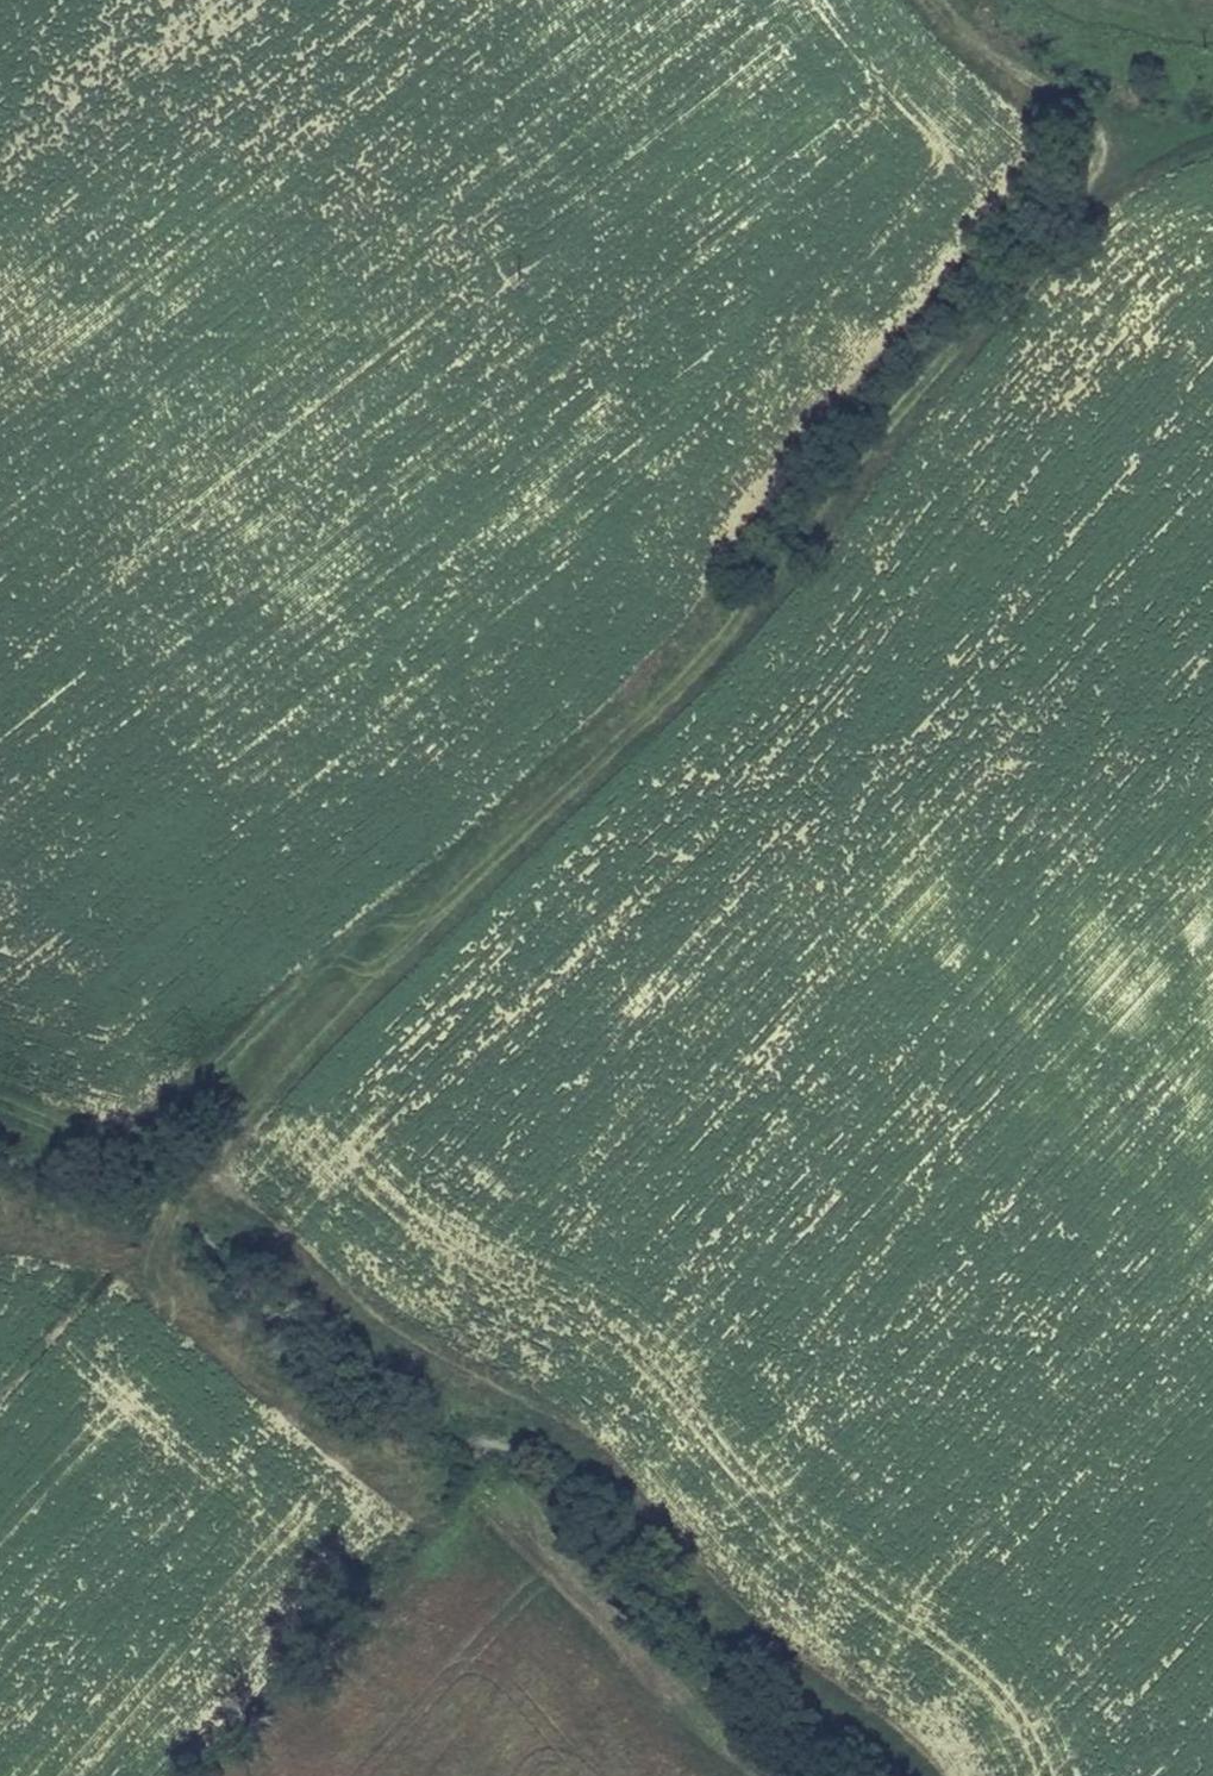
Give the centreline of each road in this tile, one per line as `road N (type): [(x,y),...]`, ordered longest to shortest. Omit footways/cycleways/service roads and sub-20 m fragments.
road 1 (track): [(936,0),(951,20),(1027,72),(1122,100)]

